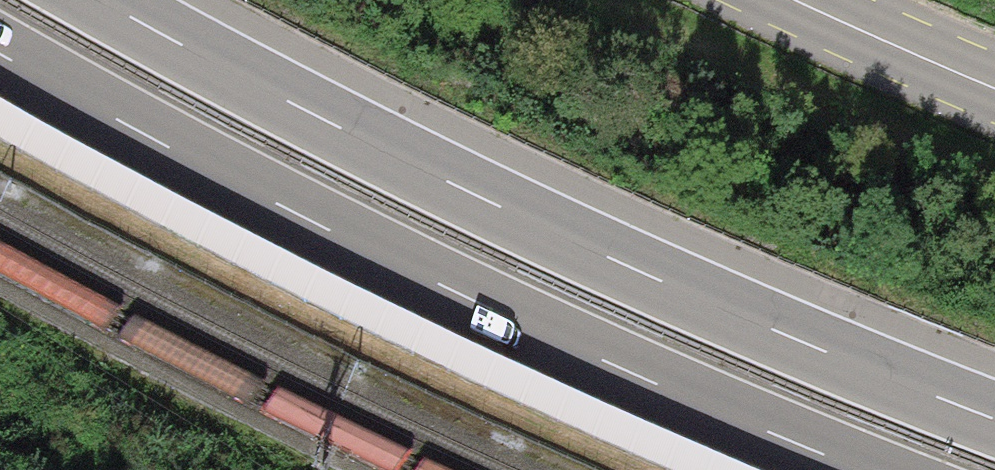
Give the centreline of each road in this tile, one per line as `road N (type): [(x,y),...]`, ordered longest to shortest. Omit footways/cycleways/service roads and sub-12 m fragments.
road 1 (motorway): [(994,418),(590,248),(102,0)]
road 2 (motorway): [(0,56),(479,305),(860,469)]
road 3 (primary): [(796,0),(994,88)]

